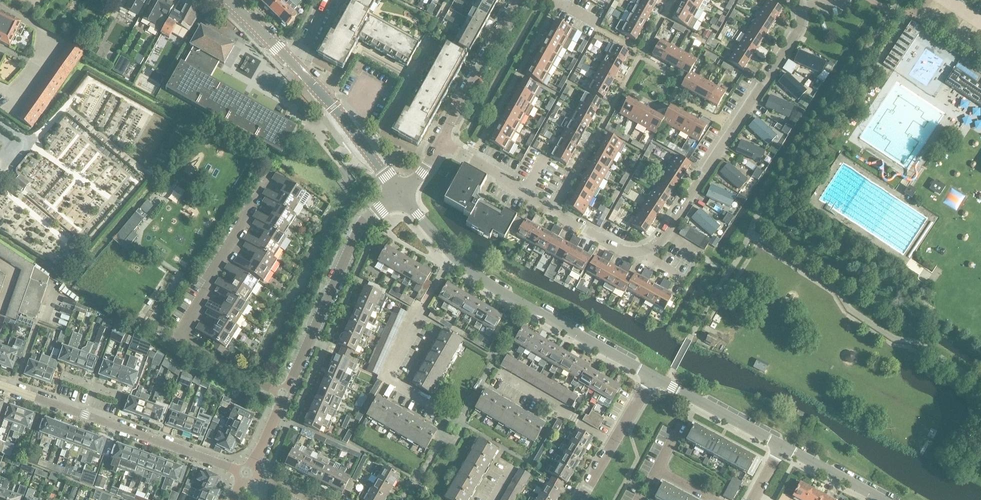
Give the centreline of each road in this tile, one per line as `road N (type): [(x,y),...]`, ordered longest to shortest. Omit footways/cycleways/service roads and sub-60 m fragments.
road 1 (residential): [(284,393),(178,337),(271,173)]
road 2 (residential): [(666,233),(807,6)]
road 3 (residential): [(0,387),(248,471)]
road 4 (secondary): [(655,376),(448,251)]
road 5 (residential): [(648,264),(439,144)]
road 6 (residential): [(284,393),(358,230),(401,193)]
road 7 (residential): [(441,409),(391,378),(448,251)]
road 8 (secondary): [(401,193),(295,66)]
road 9 (residential): [(439,144),(519,0)]
road 10 (secondary): [(783,449),(655,376)]
road 11 (residential): [(613,444),(501,376)]

